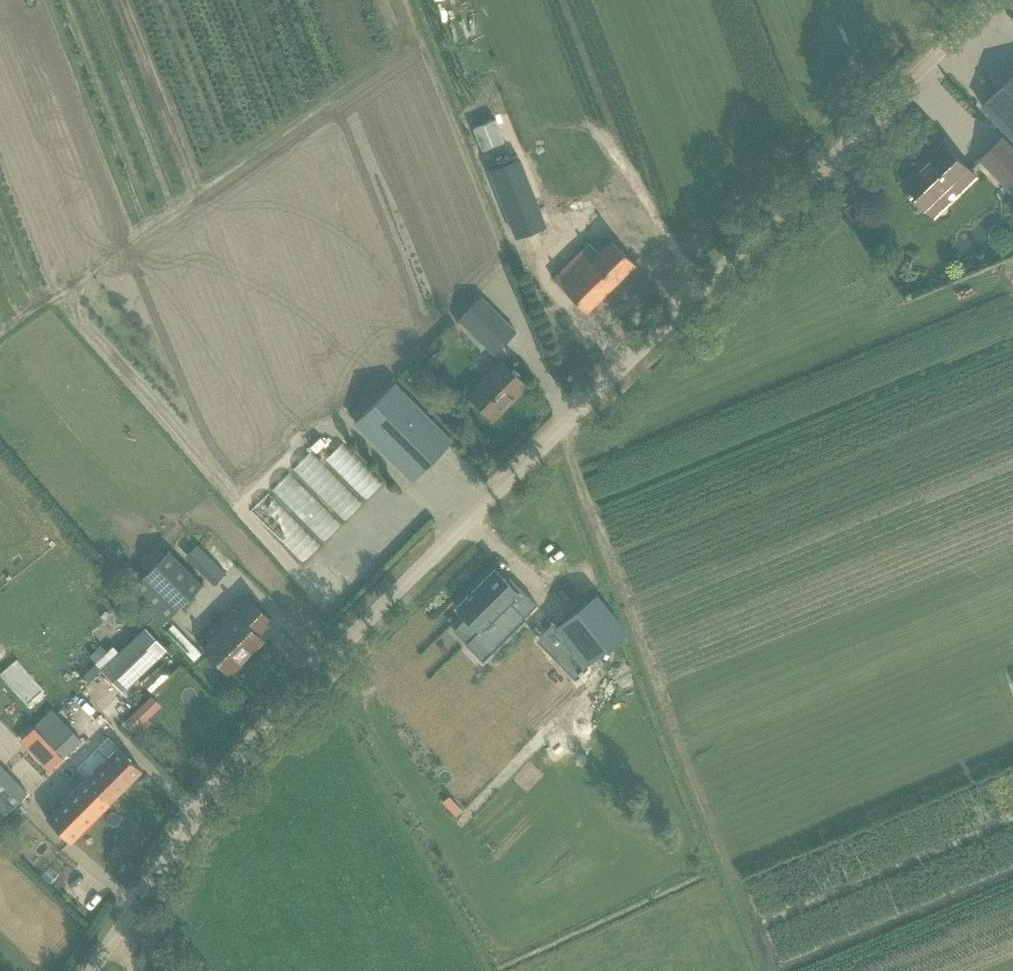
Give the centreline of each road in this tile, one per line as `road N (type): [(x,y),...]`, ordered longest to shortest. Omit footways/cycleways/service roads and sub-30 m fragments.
road 1 (unclassified): [(127,917),(272,715),(992,0)]

